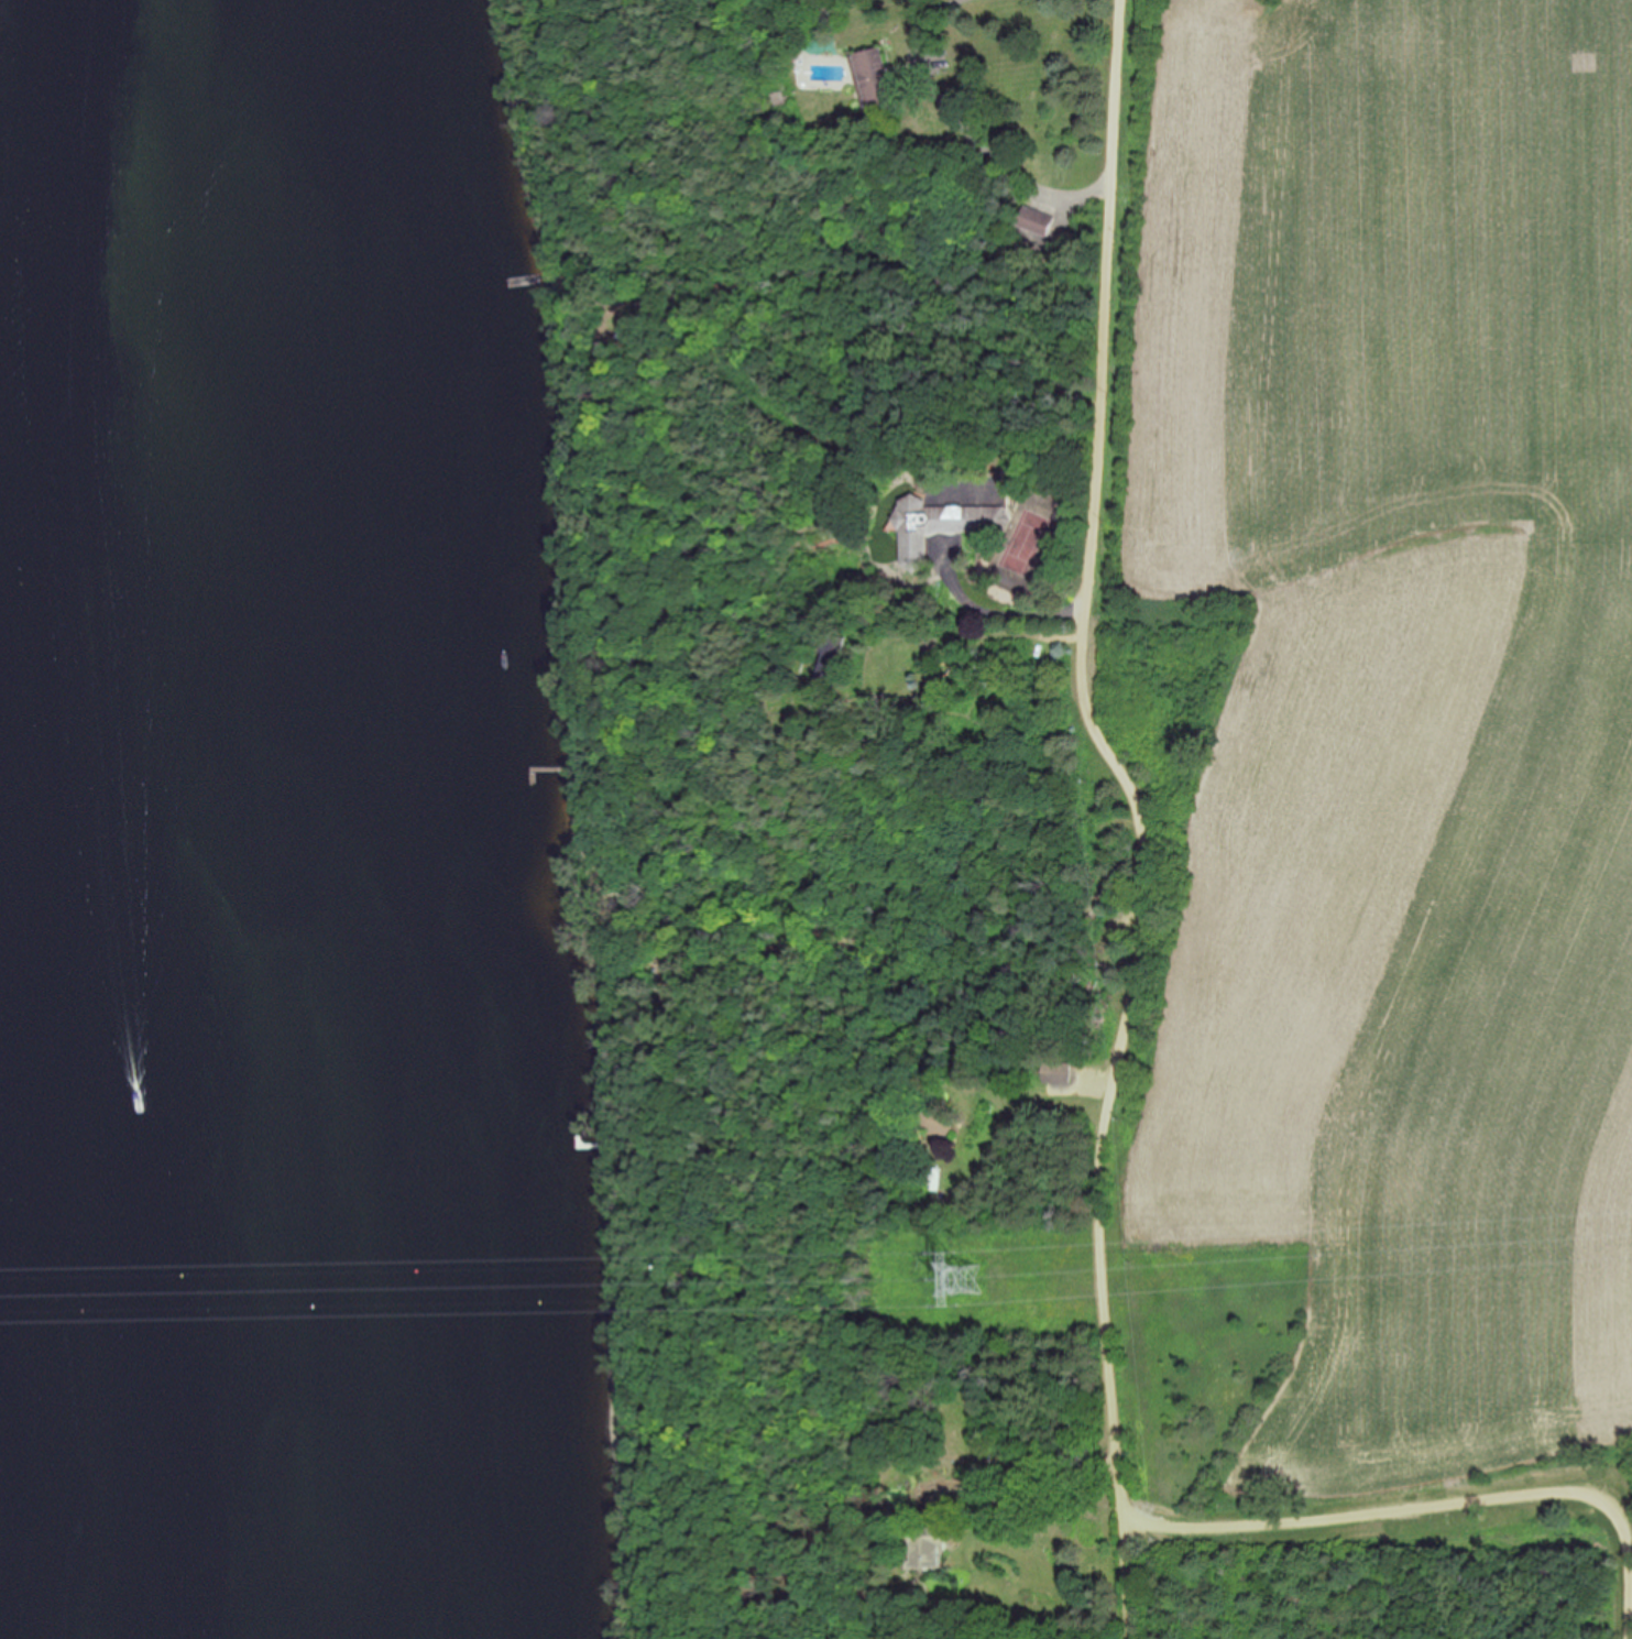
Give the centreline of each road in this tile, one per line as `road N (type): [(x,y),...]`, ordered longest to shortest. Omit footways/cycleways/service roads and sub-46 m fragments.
road 1 (residential): [(1125,0),(1087,637),(1092,717),(1138,794),(1153,859),(1153,920),(1108,1179),(1110,1321),(1136,1638)]

